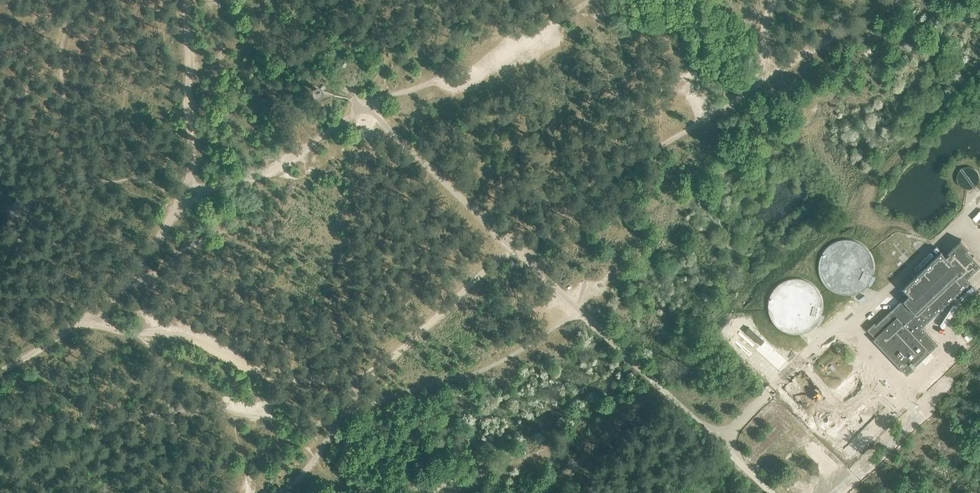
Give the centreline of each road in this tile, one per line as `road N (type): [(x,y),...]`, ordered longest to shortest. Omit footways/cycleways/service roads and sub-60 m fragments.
road 1 (track): [(355,387),(513,250),(633,162),(903,0)]
road 2 (track): [(582,312),(483,371),(334,423),(208,408),(0,451)]
road 3 (track): [(103,313),(112,328),(198,342),(276,379),(355,387)]
road 4 (track): [(179,210),(190,139),(183,0)]
road 5 (track): [(851,492),(979,359)]
road 6 (track): [(275,492),(300,475),(350,407),(355,387)]

